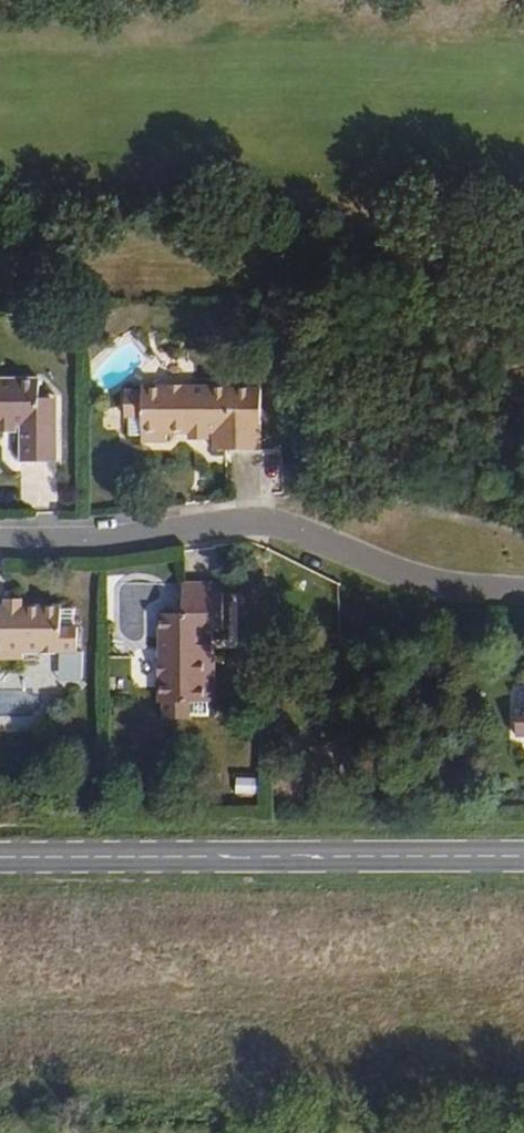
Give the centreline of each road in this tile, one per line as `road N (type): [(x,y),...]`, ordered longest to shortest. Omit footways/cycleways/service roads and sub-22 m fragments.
road 1 (residential): [(523,590),(381,569),(257,520),(117,540),(0,540)]
road 2 (track): [(523,1101),(0,1100)]
road 3 (primary): [(523,859),(0,859)]

